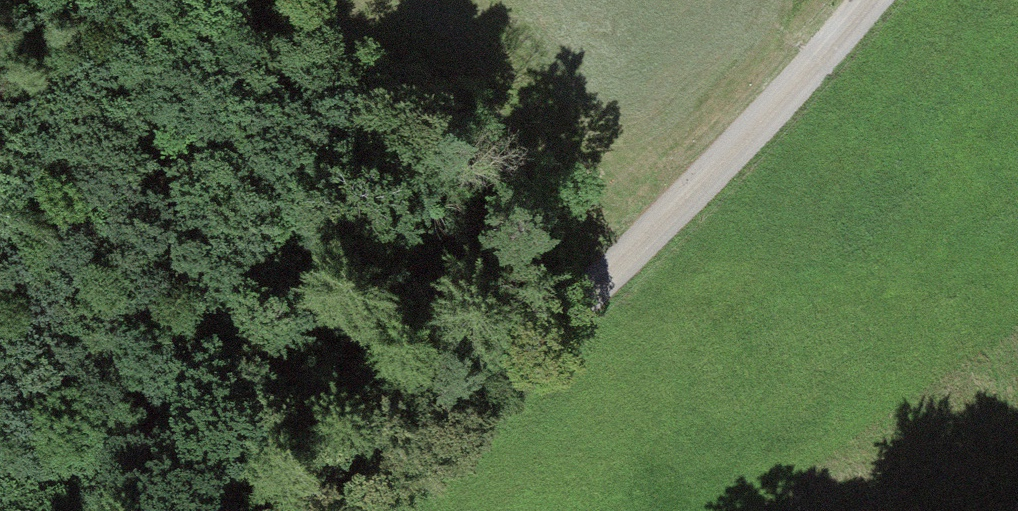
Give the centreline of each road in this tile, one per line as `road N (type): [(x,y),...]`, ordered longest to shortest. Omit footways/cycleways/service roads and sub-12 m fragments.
road 1 (track): [(65,510),(175,399),(404,91),(608,278)]
road 2 (track): [(876,0),(592,297),(338,510)]

